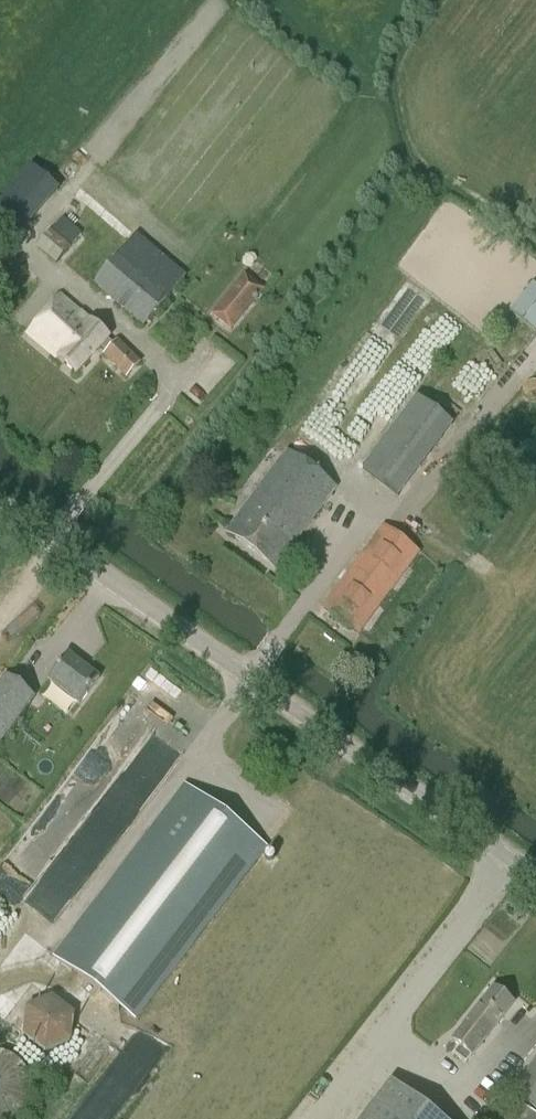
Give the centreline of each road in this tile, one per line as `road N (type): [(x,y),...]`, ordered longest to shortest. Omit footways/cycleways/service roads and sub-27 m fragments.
road 1 (tertiary): [(535,876),(0,504)]

